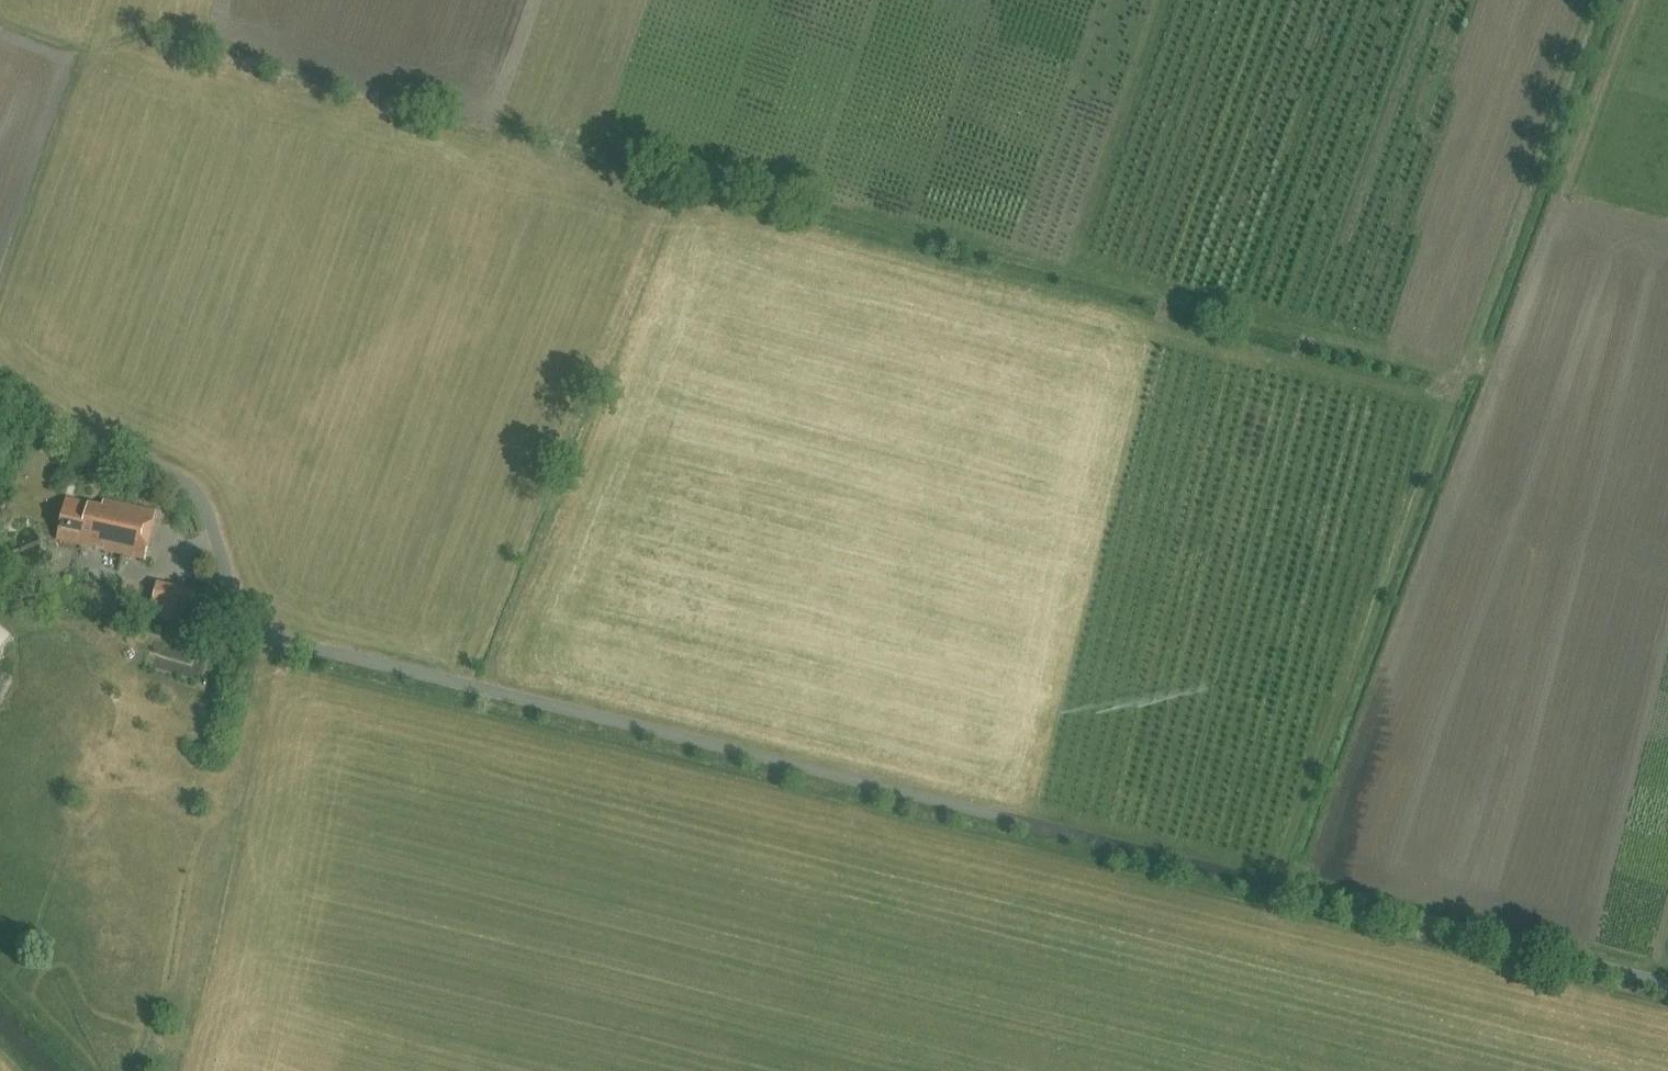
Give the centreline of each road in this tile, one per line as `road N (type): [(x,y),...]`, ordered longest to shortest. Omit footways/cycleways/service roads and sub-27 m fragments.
road 1 (residential): [(1667,983),(276,637),(238,612),(194,490),(178,476),(66,433),(0,386)]

